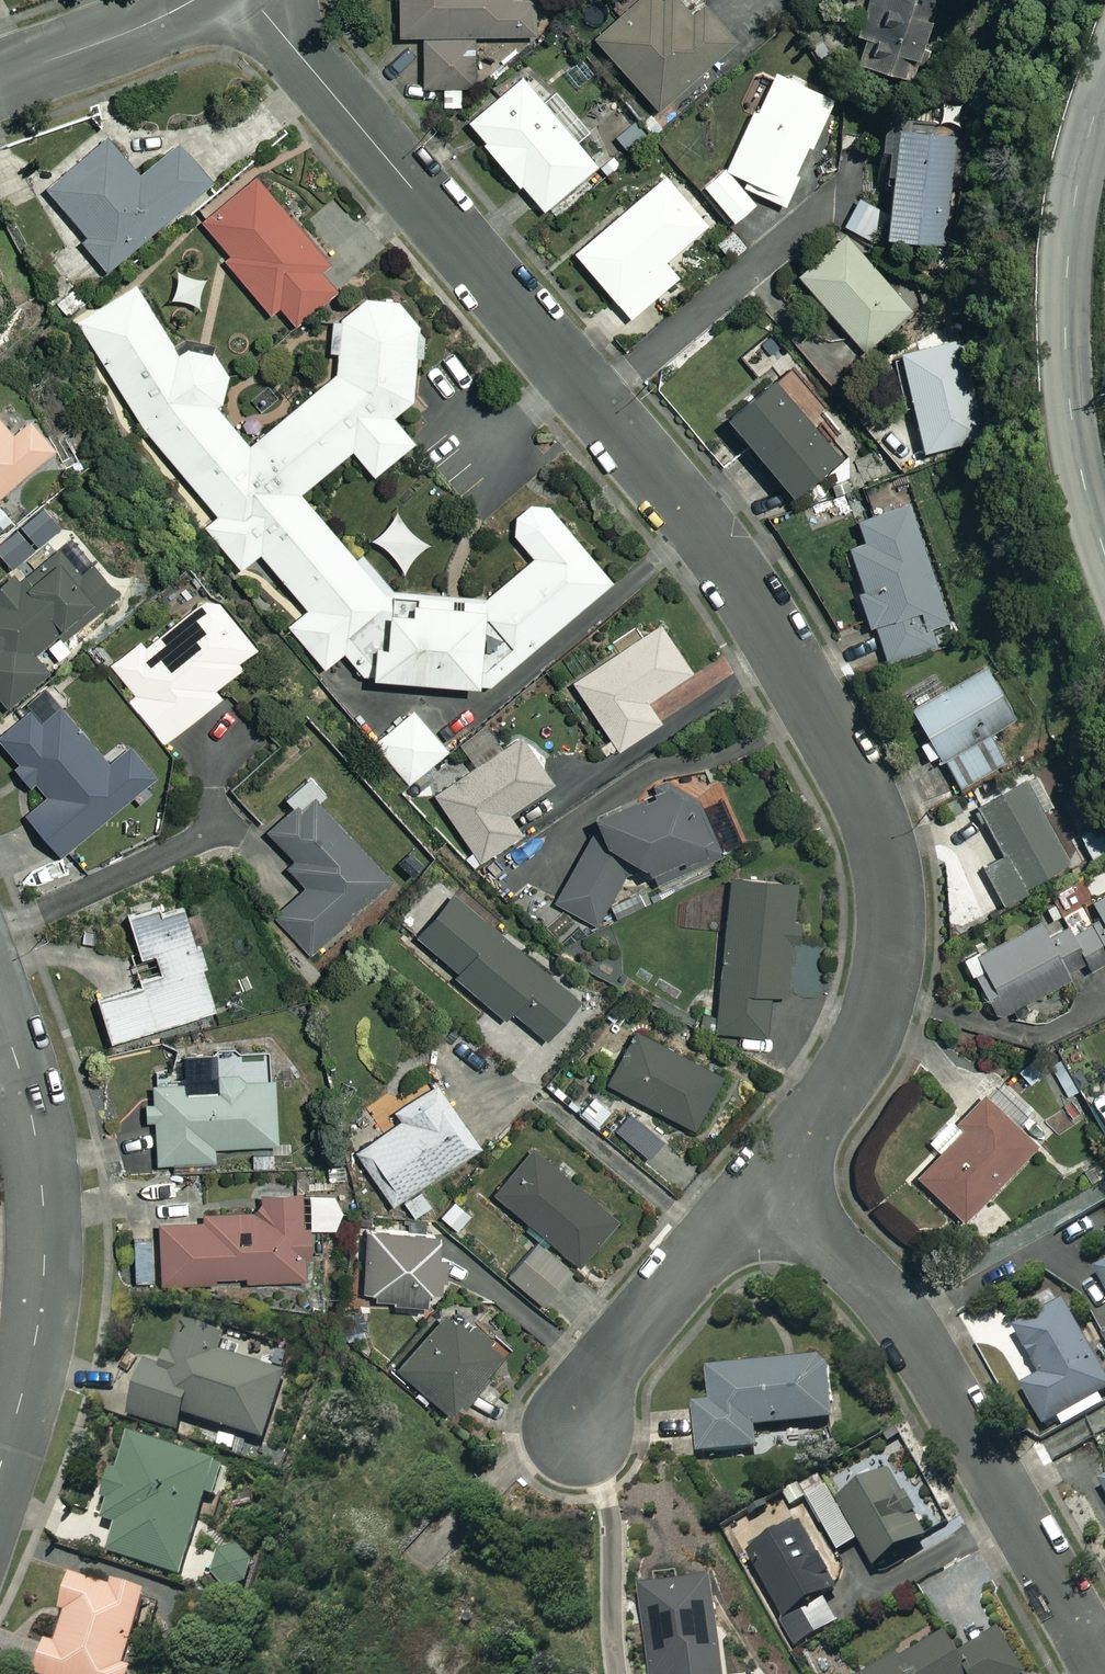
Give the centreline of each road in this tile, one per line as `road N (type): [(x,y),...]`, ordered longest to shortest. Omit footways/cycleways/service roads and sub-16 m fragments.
road 1 (residential): [(254,0),(684,507),(767,628),(880,846),(890,923),(873,1027),(774,1180)]
road 2 (residential): [(774,1180),(866,1303),(1099,1673)]
road 3 (tertiary): [(1104,556),(1082,480),(1065,336),(1076,191),(1104,83)]
road 4 (residential): [(0,1472),(36,1331),(46,1250),(42,1169),(0,1011)]
road 5 (residential): [(774,1180),(580,1433)]
road 6 (residential): [(0,80),(195,0)]

